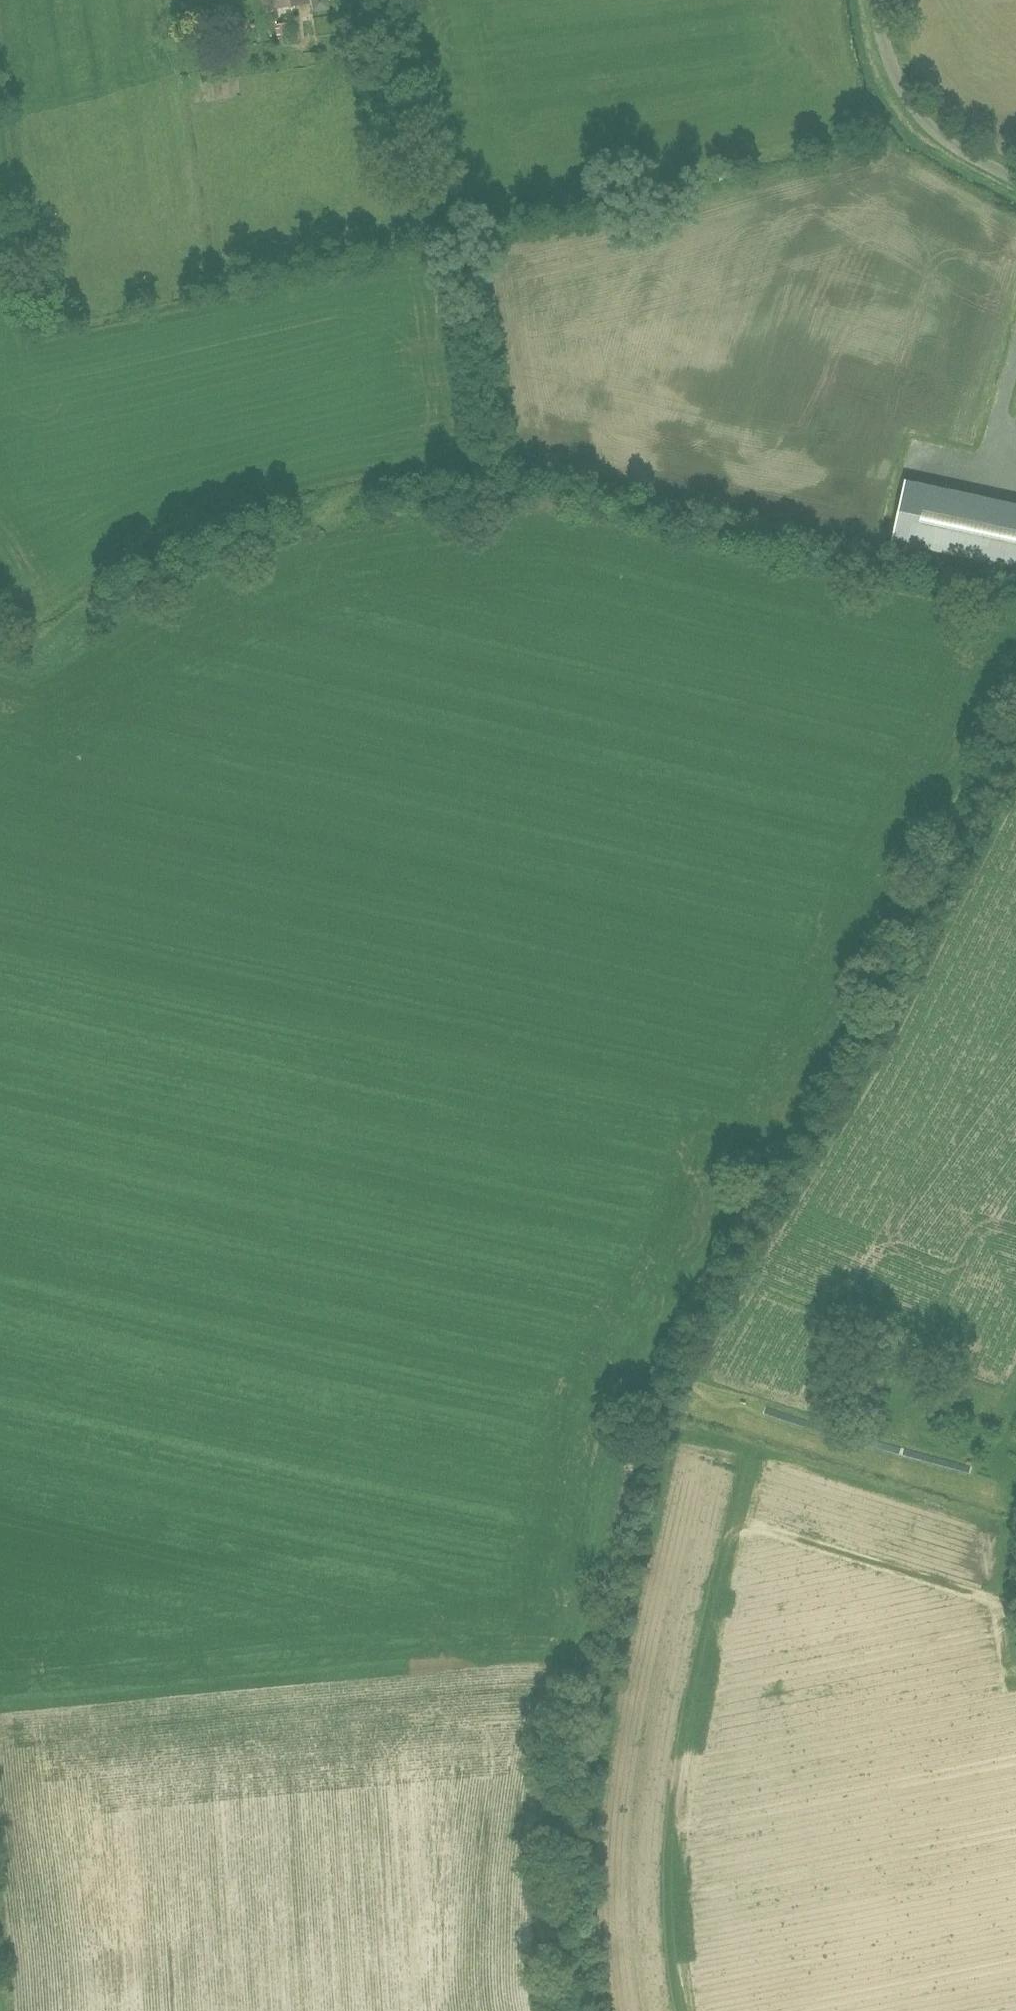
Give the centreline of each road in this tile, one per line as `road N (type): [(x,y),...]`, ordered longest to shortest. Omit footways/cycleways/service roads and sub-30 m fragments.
road 1 (track): [(1015,180),(951,143),(912,106),(889,59),(877,0)]

